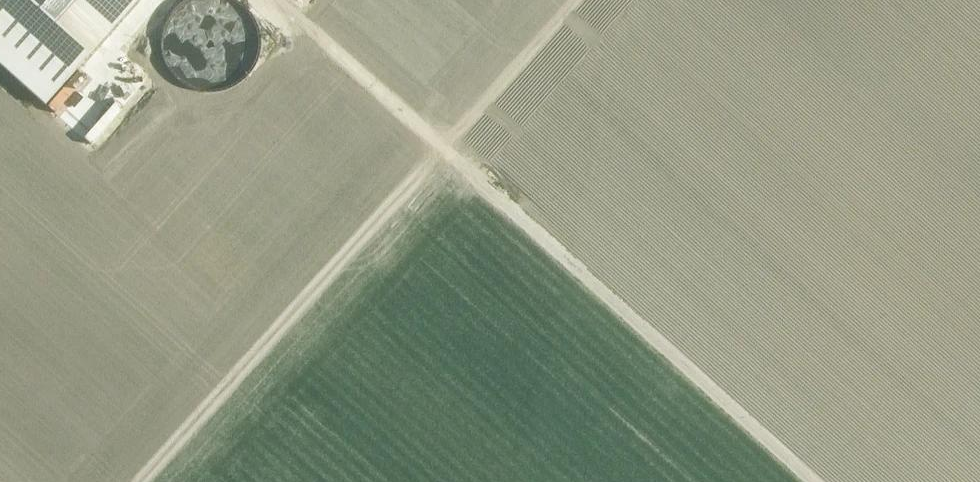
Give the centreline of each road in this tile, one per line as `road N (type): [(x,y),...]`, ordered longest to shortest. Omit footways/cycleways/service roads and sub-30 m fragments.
road 1 (track): [(283,0),(816,481)]
road 2 (track): [(572,0),(141,481)]

